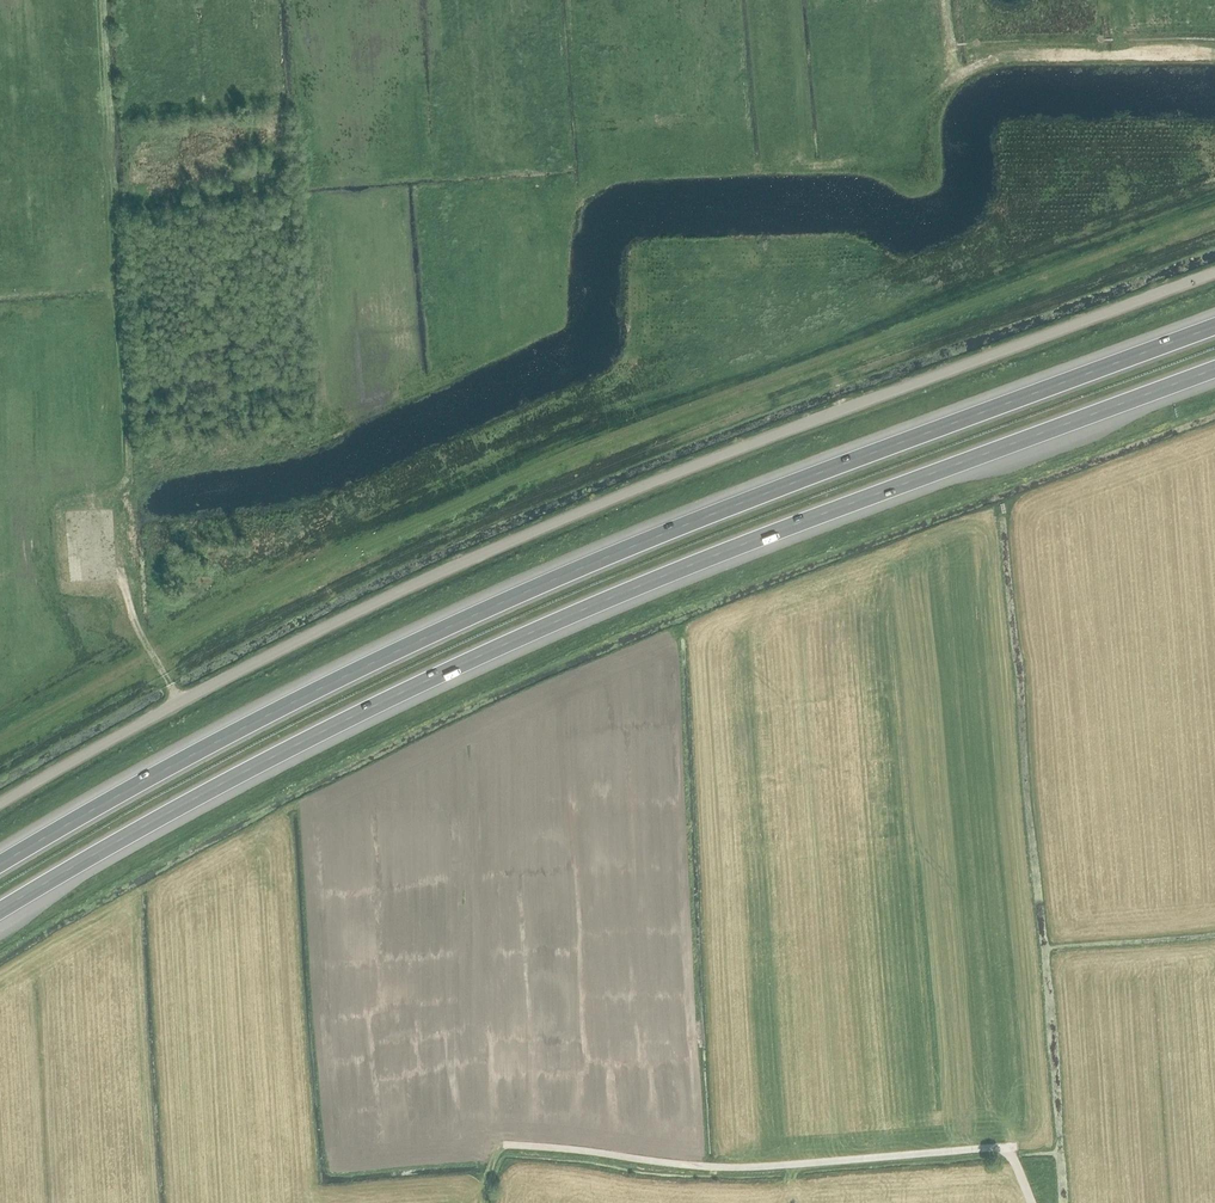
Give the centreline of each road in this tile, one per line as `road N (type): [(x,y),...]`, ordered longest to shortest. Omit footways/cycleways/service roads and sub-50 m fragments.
road 1 (motorway): [(0,911),(274,757),(532,632),(1214,369)]
road 2 (motorway): [(1214,327),(581,568),(267,715),(0,865)]
road 3 (unclassified): [(1214,272),(640,484),(434,575),(259,660),(0,808)]

